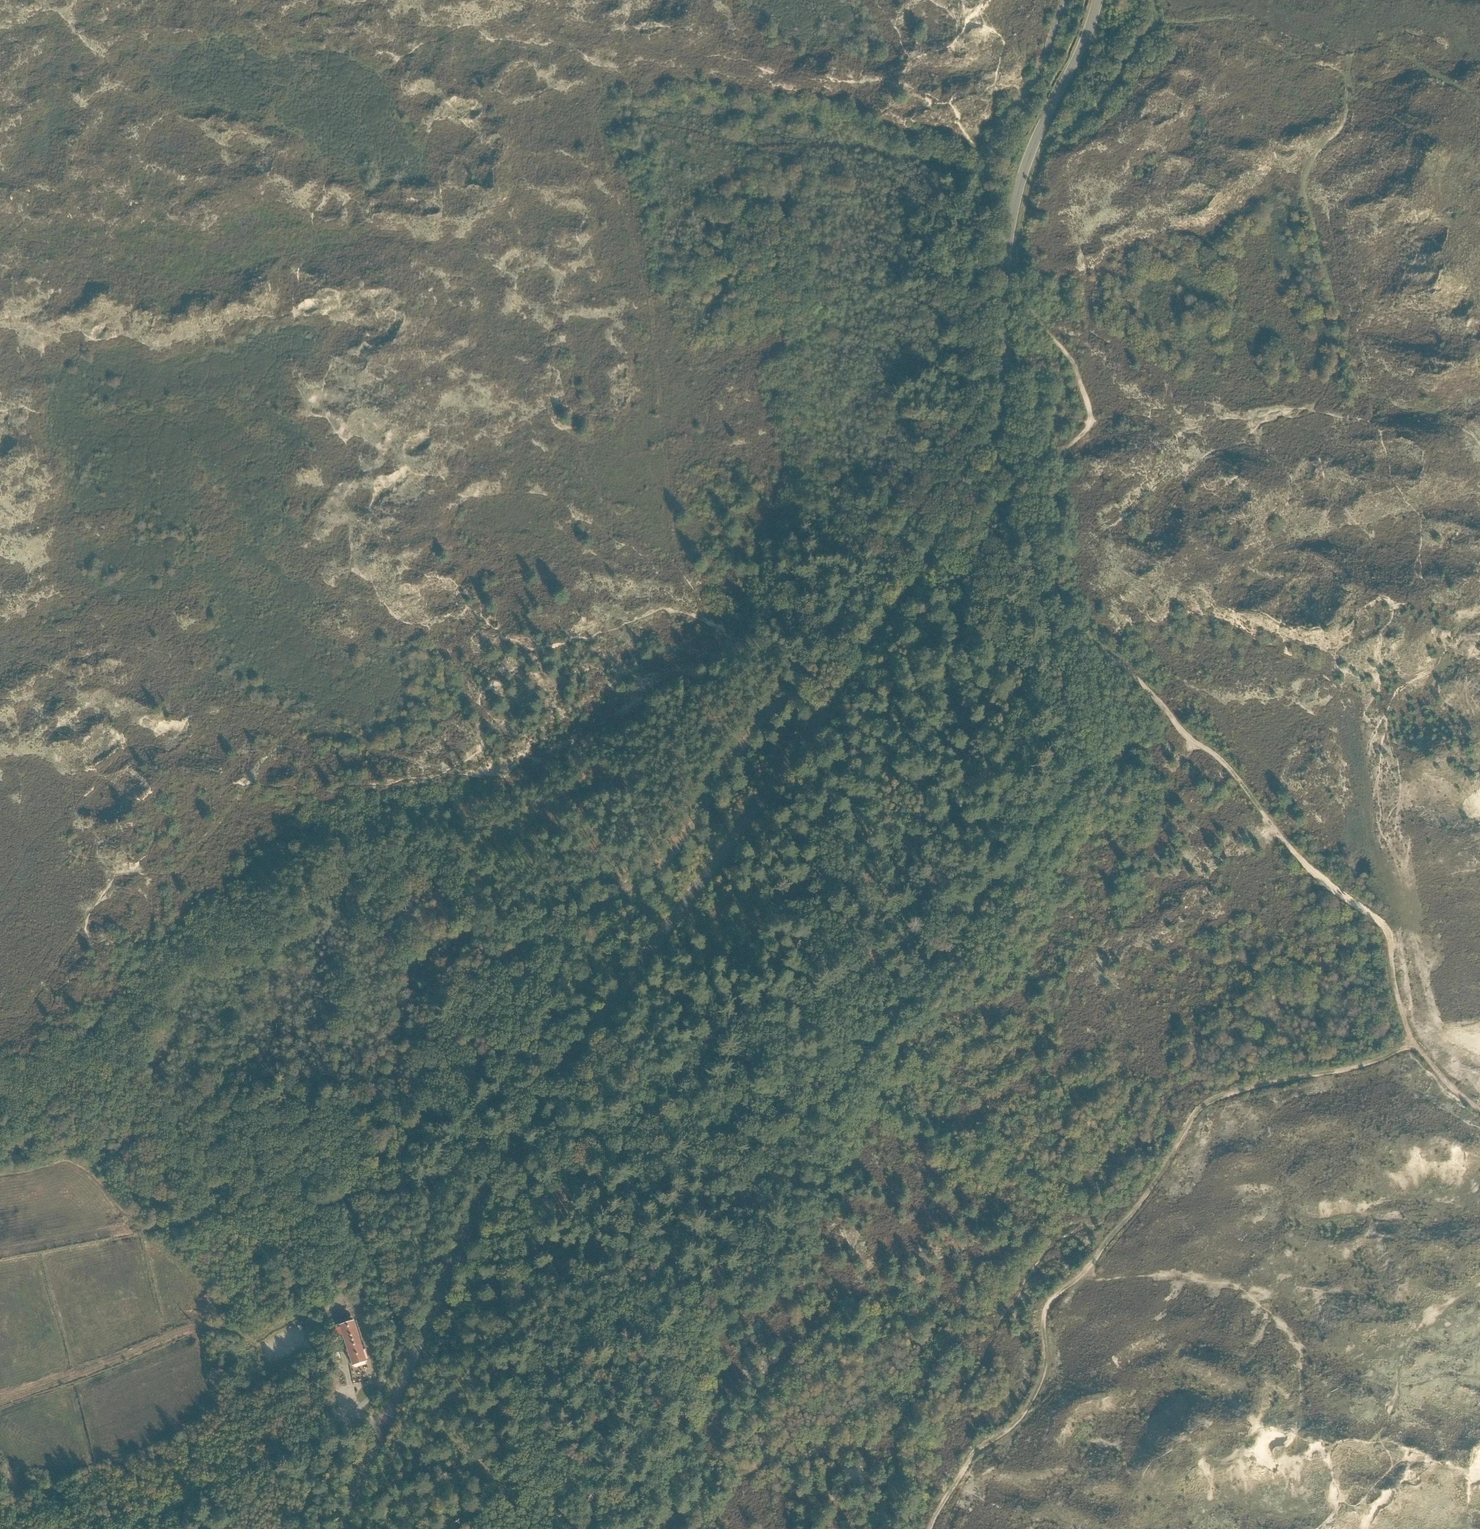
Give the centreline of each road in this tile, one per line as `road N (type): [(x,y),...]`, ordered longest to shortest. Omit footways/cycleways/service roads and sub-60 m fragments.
road 1 (tertiary): [(340,1528),(506,1155),(816,728),(981,479),(1000,424),(1017,196),(1098,0)]
road 2 (track): [(1158,22),(1115,92),(1042,151),(1024,213),(1018,291),(1073,363),(1089,425),(1062,457),(1052,537),(1055,599),(1071,631),(1133,676),(1238,778),(1307,865),(1380,922),(1414,1045)]
road 3 (track): [(1414,1045),(1203,1109),(1137,1210),(1054,1296),(1043,1322),(1047,1364),(1032,1403),(978,1451),(931,1528)]
road 4 (track): [(350,1384),(332,1321),(307,1314),(258,1337),(220,1329),(177,1332),(0,1402)]

